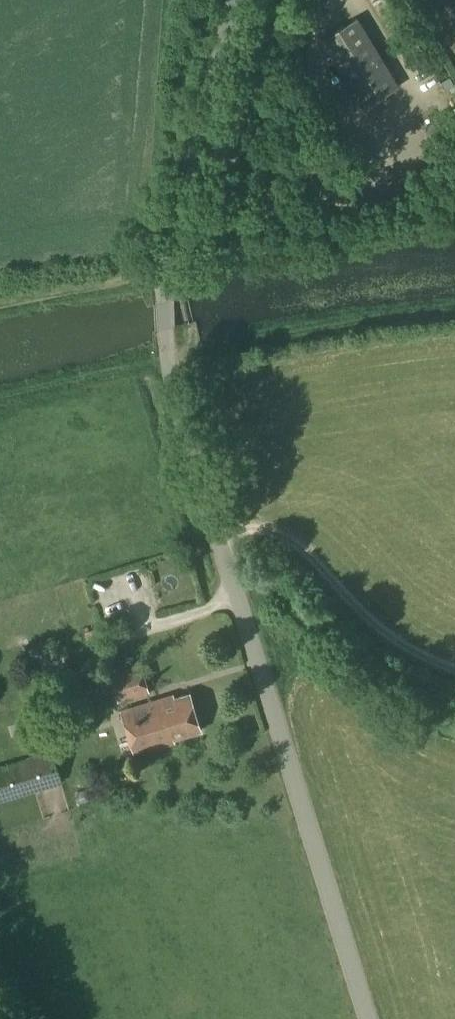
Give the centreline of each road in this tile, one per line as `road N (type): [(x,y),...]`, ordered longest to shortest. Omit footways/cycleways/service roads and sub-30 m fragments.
road 1 (unclassified): [(216,533),(166,361),(164,288),(236,0)]
road 2 (unclassified): [(368,1018),(216,533)]
road 3 (unclassified): [(454,672),(368,621),(273,533),(216,533)]
road 4 (track): [(0,307),(168,267)]

